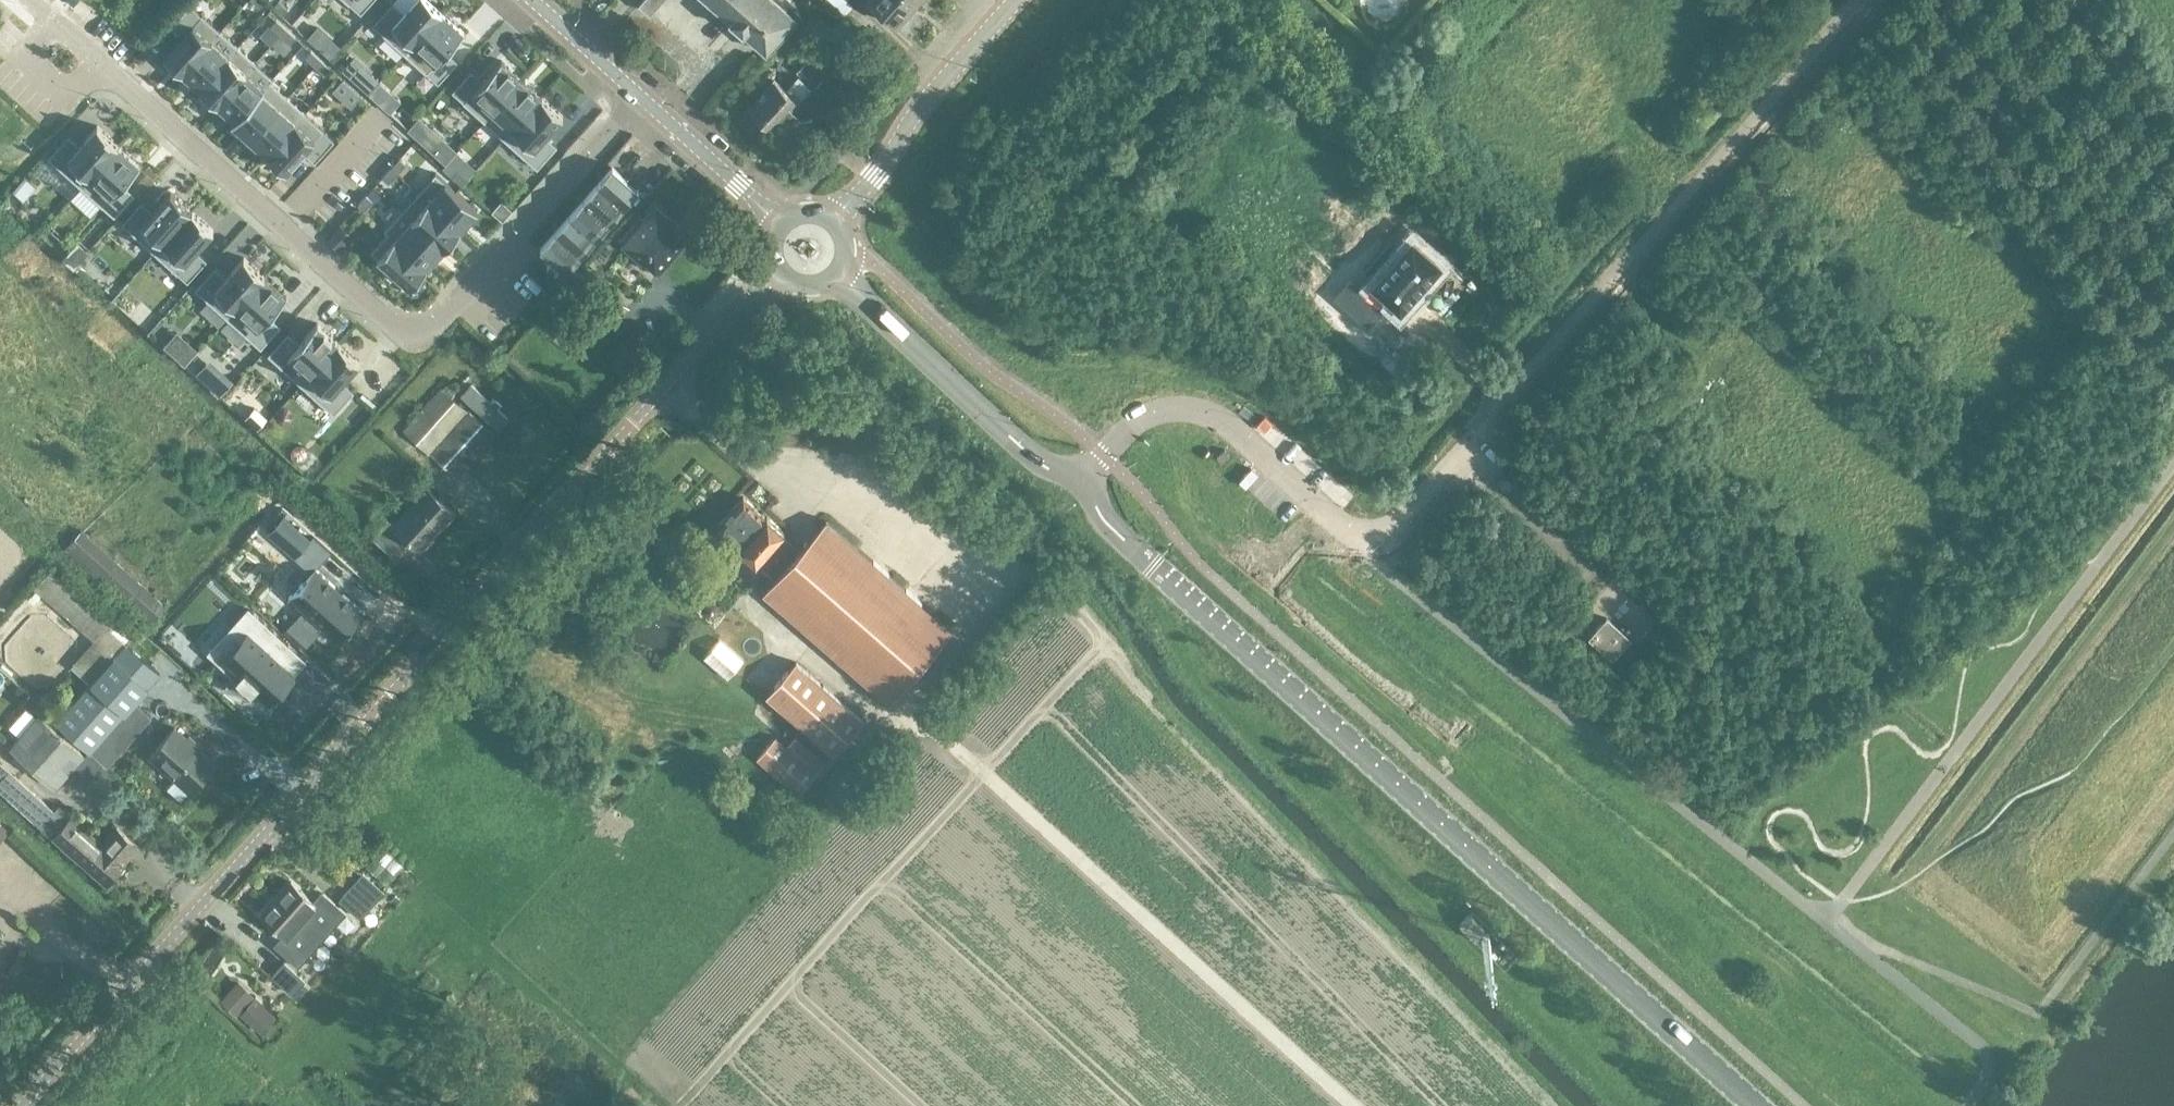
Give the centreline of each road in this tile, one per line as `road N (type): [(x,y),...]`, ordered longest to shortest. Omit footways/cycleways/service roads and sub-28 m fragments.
road 1 (tertiary): [(22,1105),(716,329),(778,276)]
road 2 (tertiary): [(1755,1105),(1114,532),(1078,483)]
road 3 (residential): [(646,100),(450,312),(428,332),(404,335),(52,19)]
road 4 (unclassified): [(1361,535),(1409,518),(1466,461),(1615,276),(1872,0)]
road 5 (unclassified): [(1361,535),(1345,530),(1200,410),(1165,410),(1148,418),(1078,483)]
road 6 (tertiary): [(1078,483),(1045,466),(841,275)]
road 7 (tertiary): [(838,219),(1018,0)]
road 8 (tertiary): [(778,221),(646,100)]
road 9 (tertiary): [(646,100),(535,0)]
road 10 (track): [(1710,360),(1615,276)]

